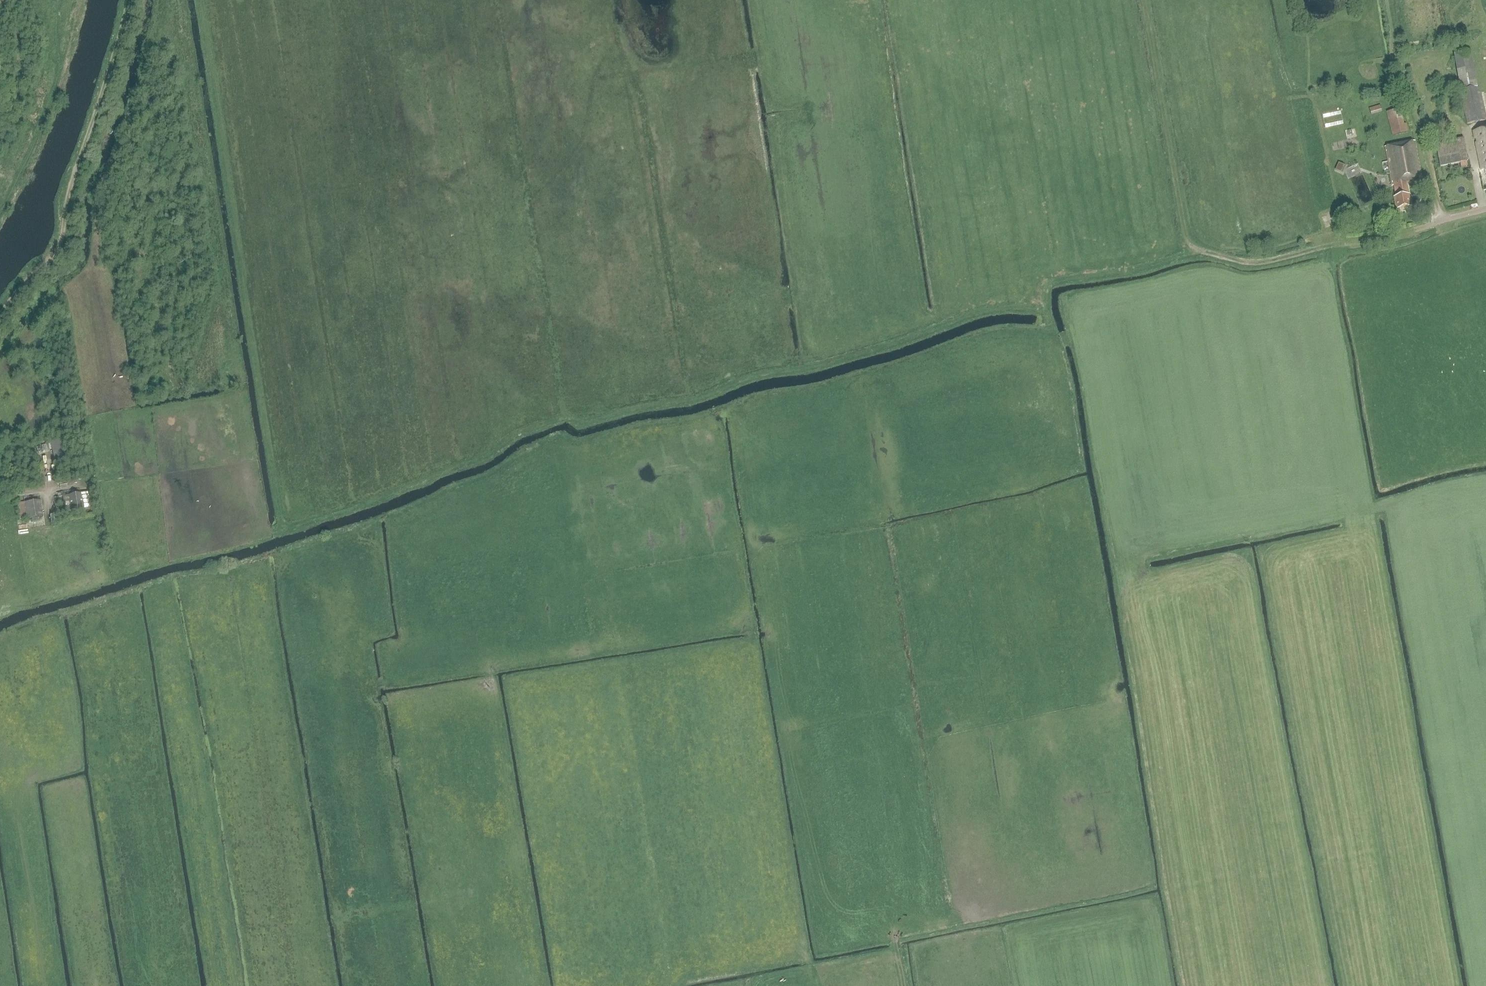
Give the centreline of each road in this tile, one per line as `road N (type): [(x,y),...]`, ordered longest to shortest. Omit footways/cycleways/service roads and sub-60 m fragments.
road 1 (track): [(0,313),(59,245),(68,190),(128,0)]
road 2 (track): [(0,212),(37,135),(80,0)]

